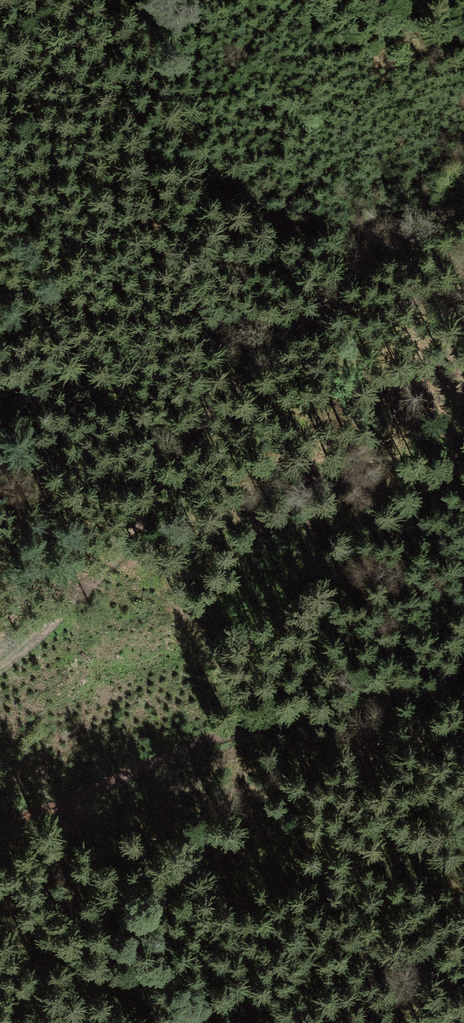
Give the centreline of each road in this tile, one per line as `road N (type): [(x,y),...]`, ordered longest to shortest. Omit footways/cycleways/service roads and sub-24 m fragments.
road 1 (track): [(463,213),(286,317),(239,359),(188,419),(117,565),(0,669)]
road 2 (track): [(0,823),(82,804),(339,709),(463,693)]
road 3 (track): [(0,297),(170,316),(286,317)]

